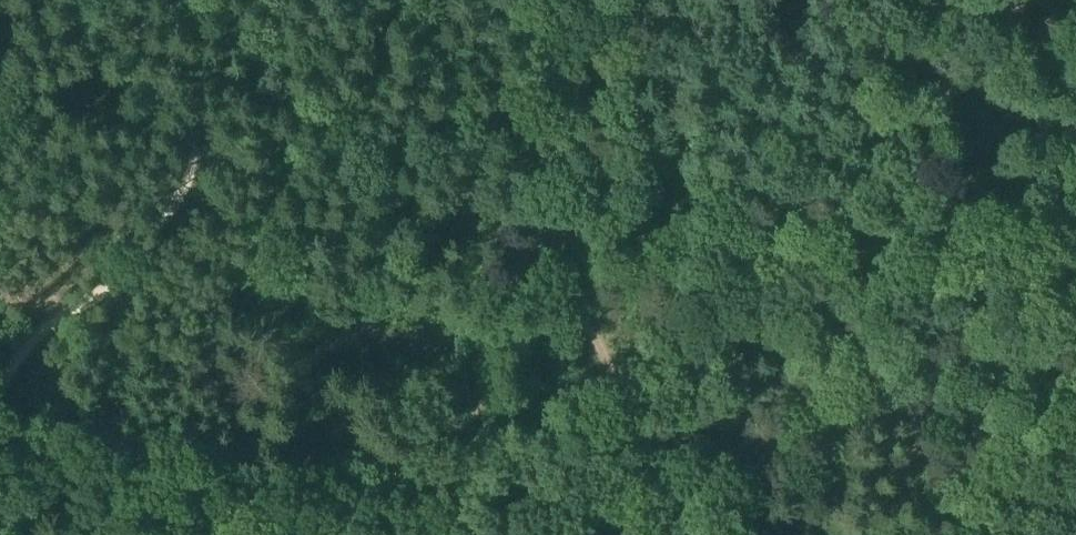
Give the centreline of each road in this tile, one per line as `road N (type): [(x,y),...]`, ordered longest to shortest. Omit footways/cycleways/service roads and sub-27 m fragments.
road 1 (track): [(528,226),(1075,292)]
road 2 (track): [(528,226),(559,248),(571,292),(706,534)]
road 3 (track): [(444,534),(528,226)]
road 4 (track): [(0,468),(299,534)]
road 5 (track): [(528,226),(599,0)]

